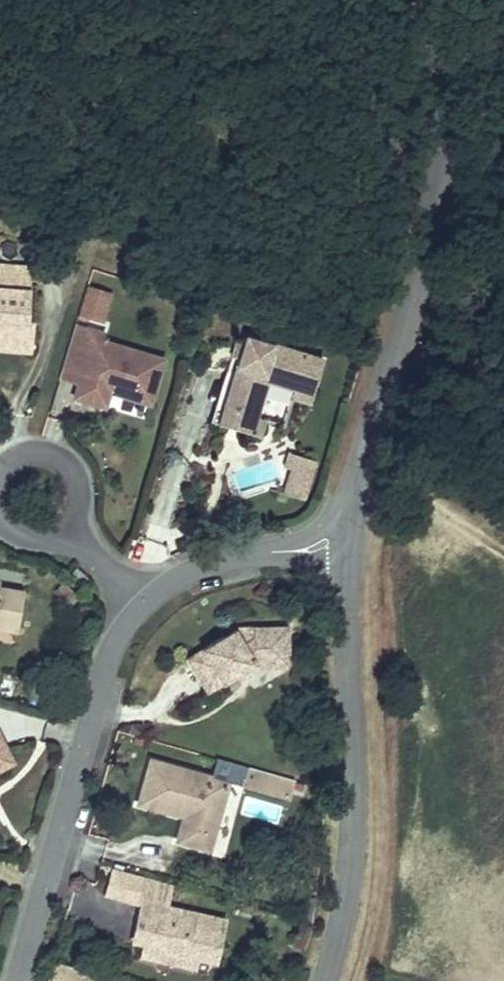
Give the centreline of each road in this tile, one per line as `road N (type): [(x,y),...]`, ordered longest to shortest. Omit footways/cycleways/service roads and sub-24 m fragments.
road 1 (unclassified): [(430,0),(442,143),(431,259),(347,546)]
road 2 (unclassified): [(347,546),(349,863),(326,980)]
road 3 (residential): [(26,980),(117,647),(142,604)]
road 4 (residential): [(142,604),(204,571),(347,546)]
road 5 (residential): [(72,528),(84,495),(69,464),(36,453),(5,468),(0,481)]

